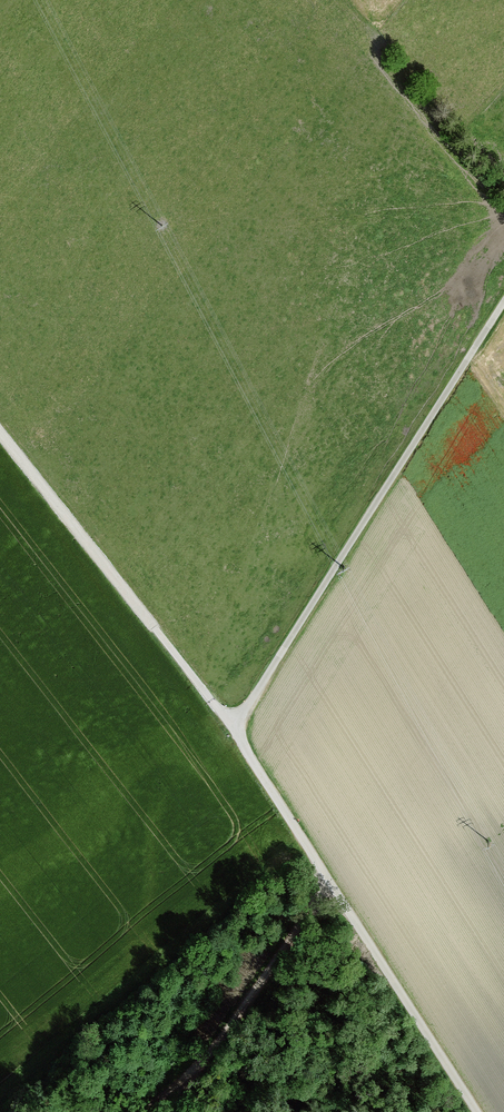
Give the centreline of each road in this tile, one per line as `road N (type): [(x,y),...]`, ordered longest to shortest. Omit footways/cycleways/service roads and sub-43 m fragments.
road 1 (track): [(0,434),(234,728),(478,1111)]
road 2 (track): [(234,728),(503,302)]
road 3 (track): [(140,1111),(199,1058),(333,885)]

